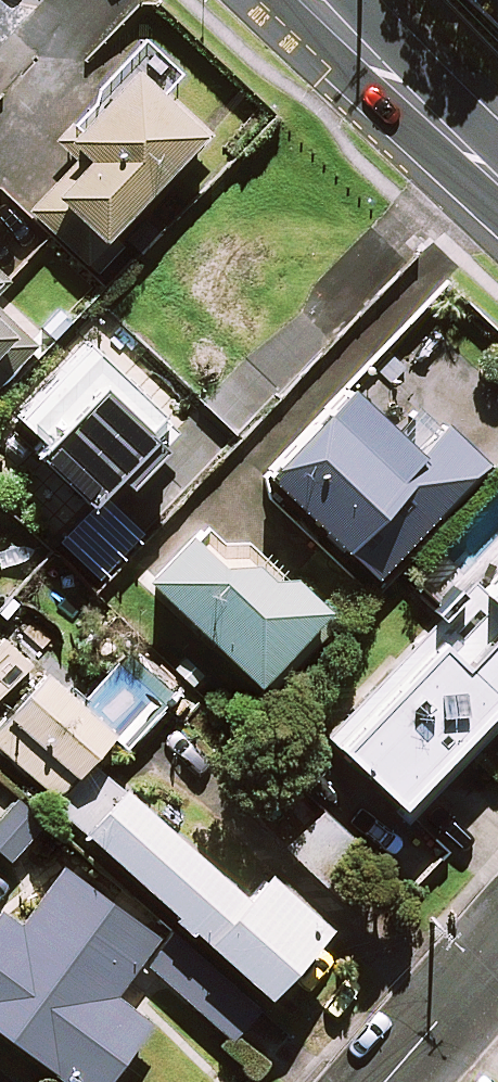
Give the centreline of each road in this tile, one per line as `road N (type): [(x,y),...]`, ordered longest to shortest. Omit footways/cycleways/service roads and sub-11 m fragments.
road 1 (tertiary): [(311,0),(497,178)]
road 2 (residential): [(497,951),(385,1081)]

